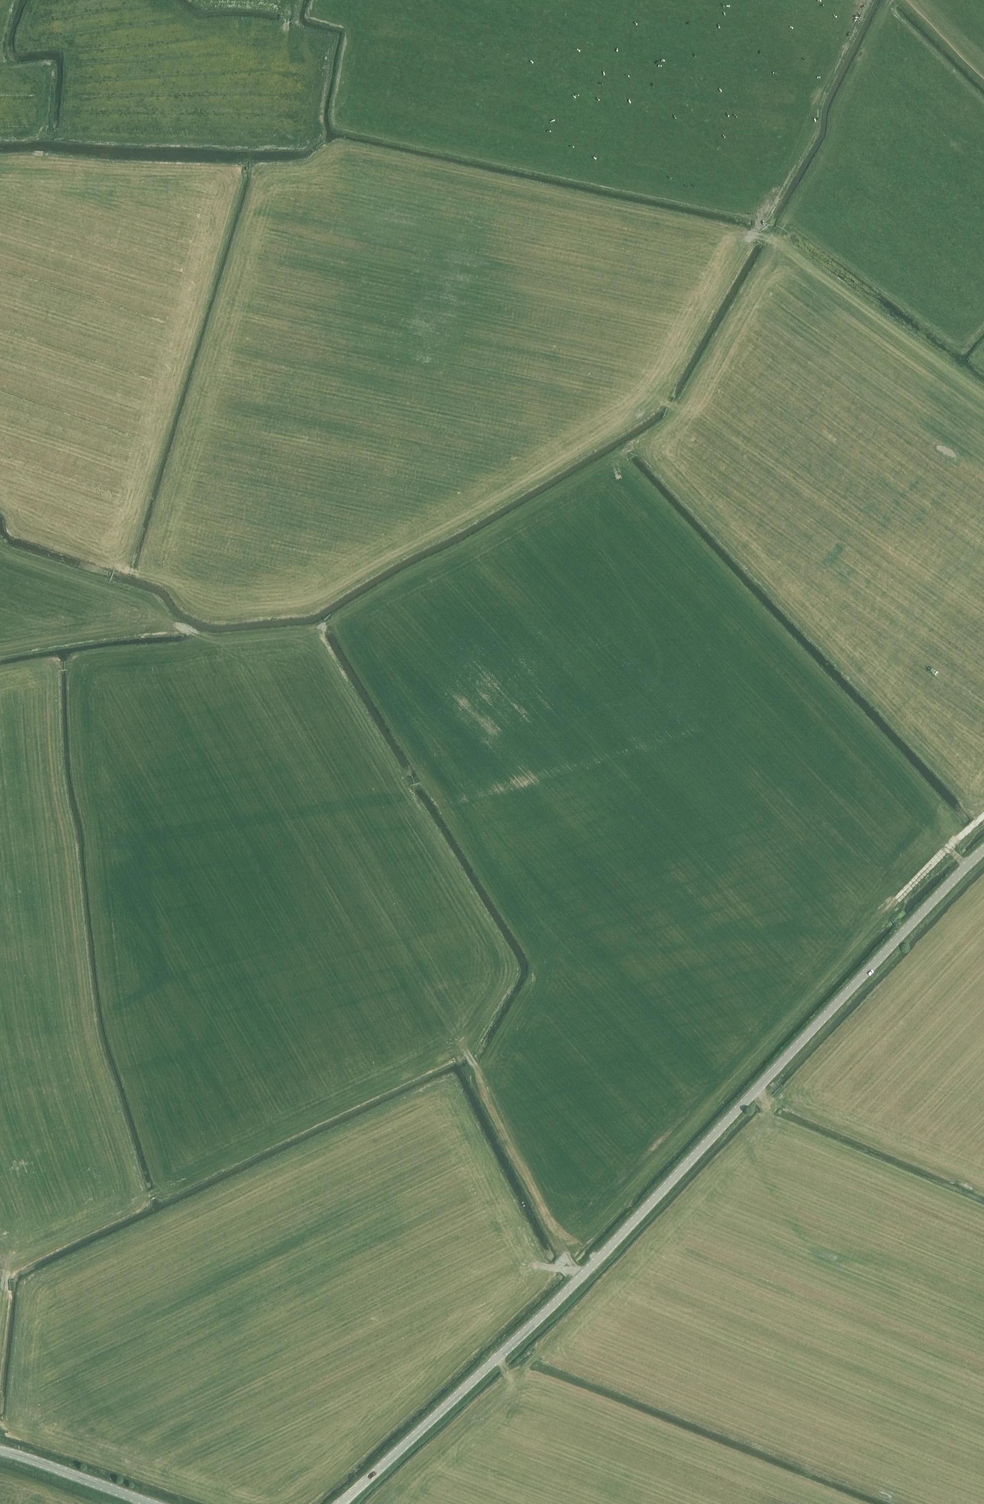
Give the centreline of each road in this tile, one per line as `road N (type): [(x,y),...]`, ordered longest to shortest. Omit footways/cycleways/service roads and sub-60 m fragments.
road 1 (tertiary): [(341,1503),(572,1286),(983,849)]
road 2 (tertiary): [(0,1450),(157,1503)]

